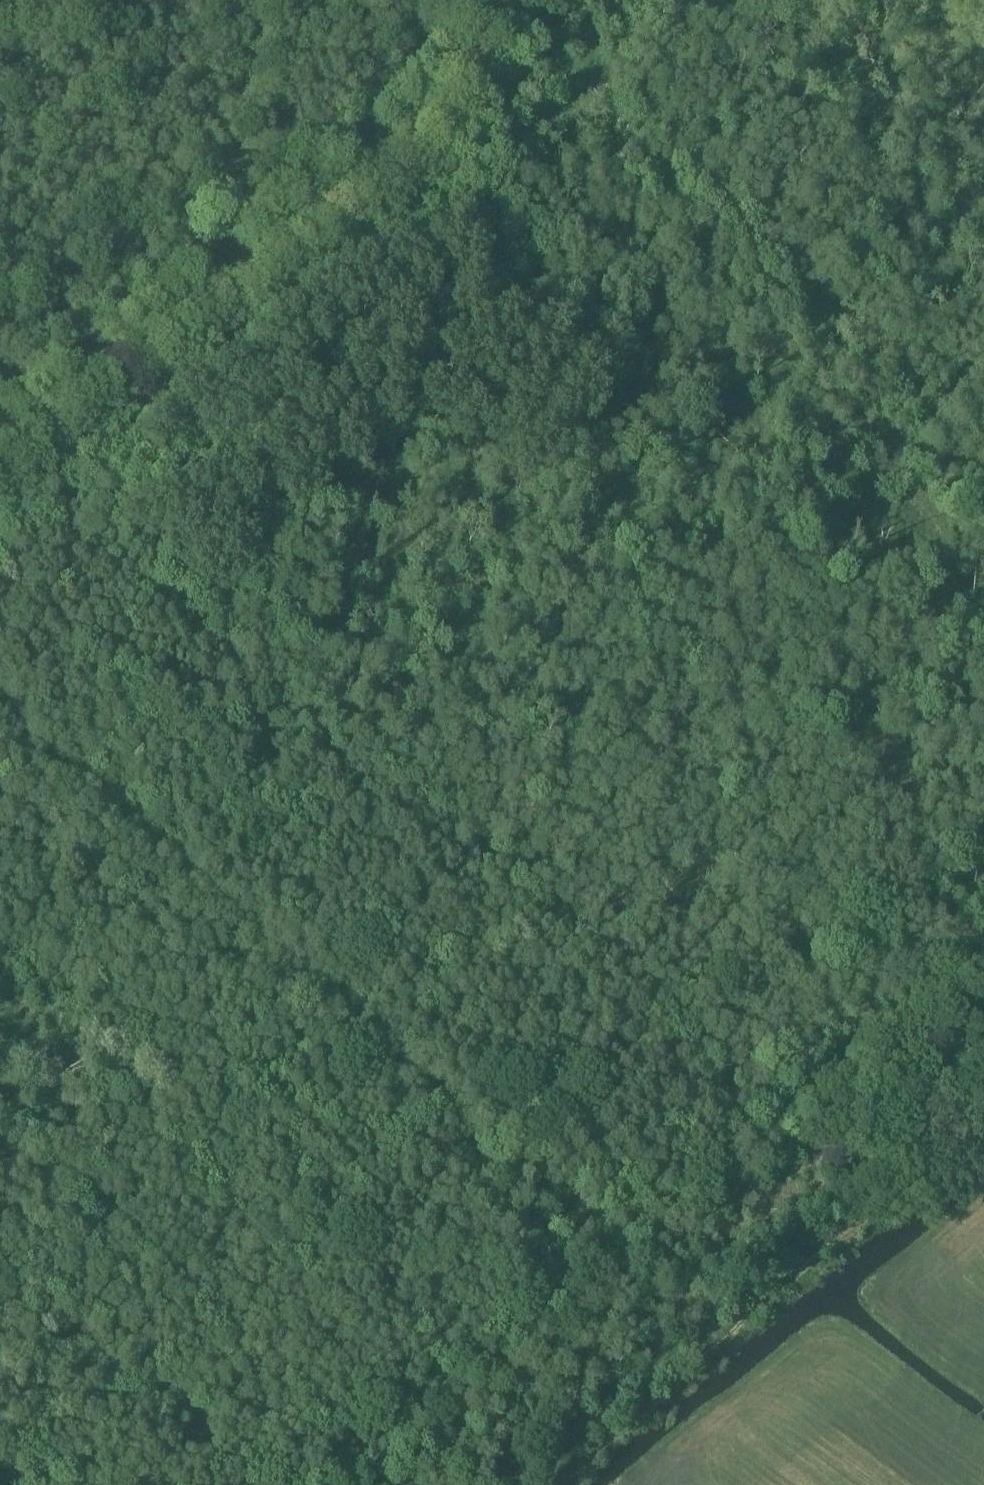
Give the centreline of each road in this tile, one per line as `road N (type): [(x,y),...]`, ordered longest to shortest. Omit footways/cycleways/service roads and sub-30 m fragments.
road 1 (track): [(0,461),(359,199),(510,1)]

